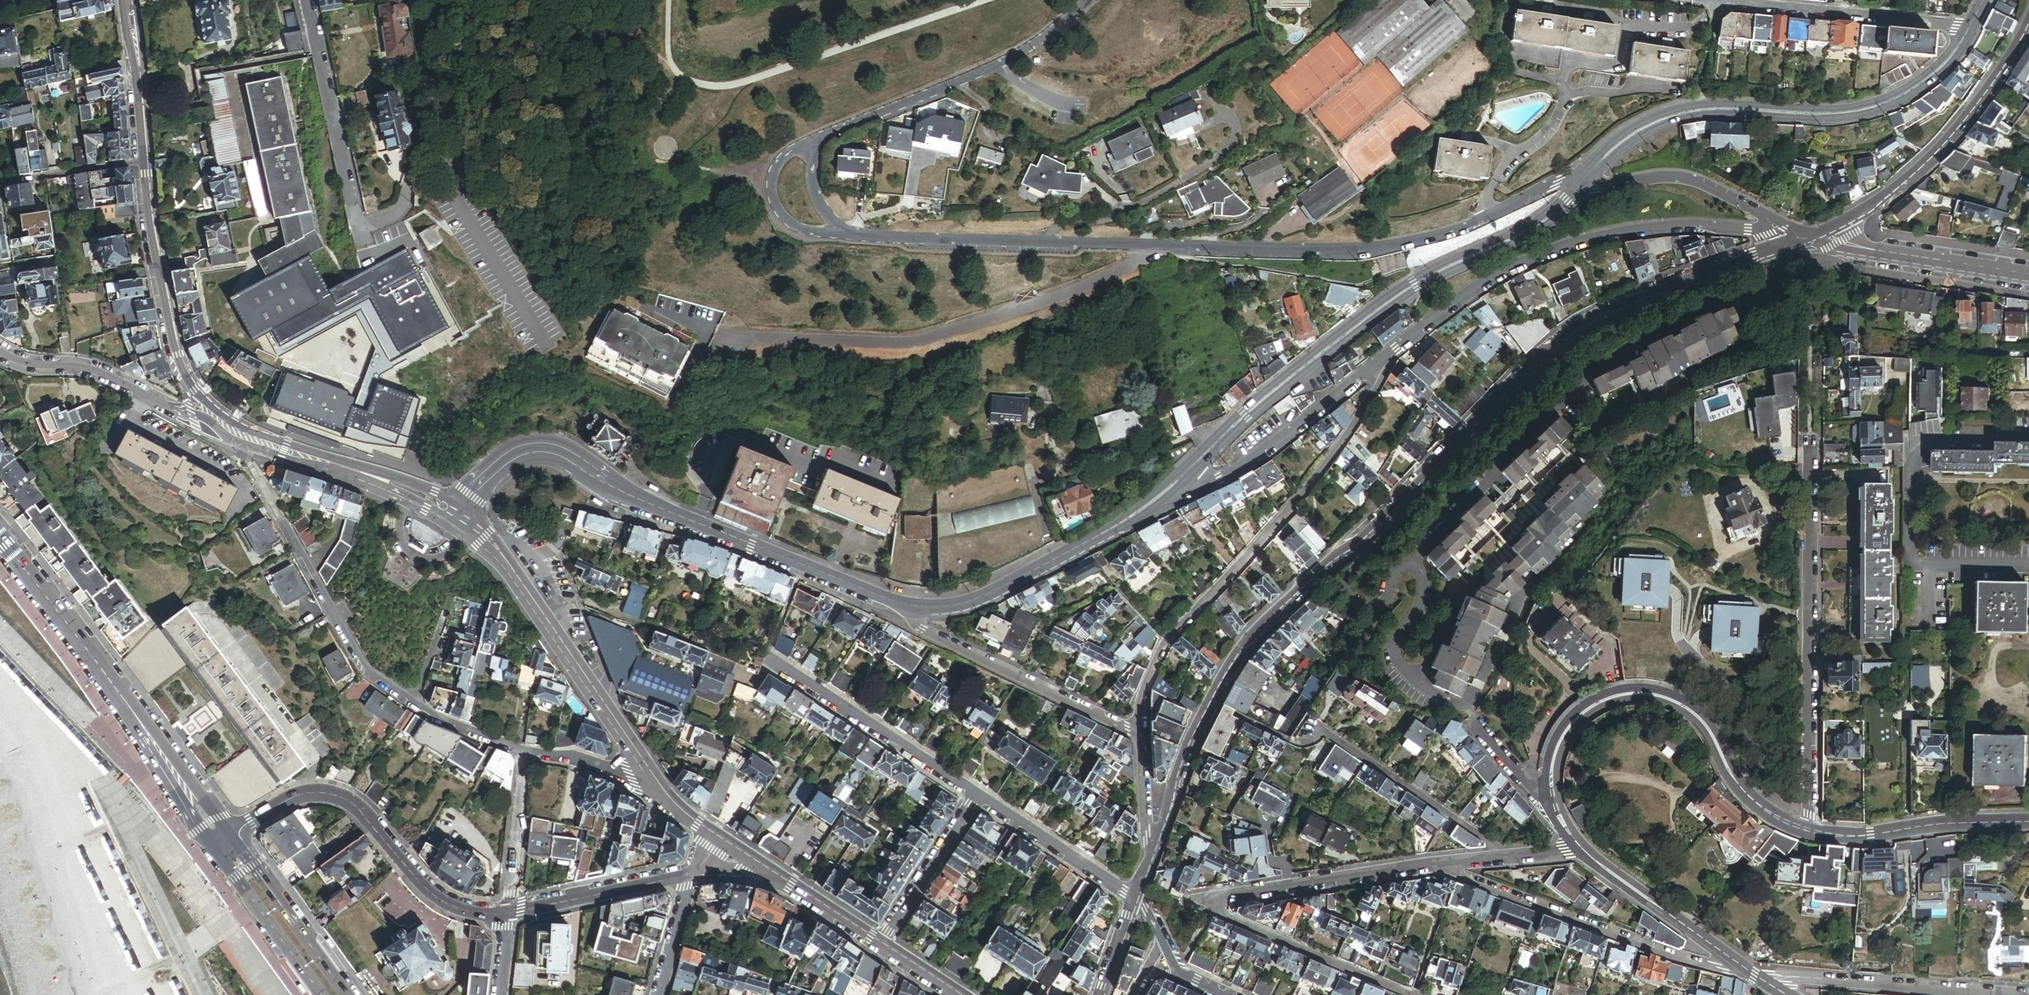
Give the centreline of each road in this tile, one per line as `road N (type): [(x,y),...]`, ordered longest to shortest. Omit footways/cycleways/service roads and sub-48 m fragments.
road 1 (tertiary): [(1149,850),(1195,726),(1254,629),(1377,522),(1553,345),(1621,303),(1800,240)]
road 2 (residential): [(1571,184),(1443,234),(1340,253),(844,236)]
road 3 (tertiary): [(455,514),(503,467),(548,453),(641,503),(905,612)]
road 4 (tertiary): [(1187,485),(1314,368),(1417,291),(1562,218),(1587,186)]
road 5 (tertiary): [(1571,184),(1529,222),(1395,292),(1241,411),(1178,472)]
road 6 (residential): [(1444,864),(1196,904),(1410,994)]
road 7 (residential): [(1137,733),(1142,695),(1166,643),(1342,445),(1376,389),(1378,365)]
road 8 (secondary): [(230,425),(198,394),(177,351),(148,204),(127,0)]
road 9 (residential): [(1579,850),(1552,807),(1553,759),(1595,705),(1635,693),(1661,695),(1693,712),(1749,798),(1809,832)]
road 10 (tertiary): [(1779,231),(1693,226),(1581,243),(1460,301),(1378,365)]
road 11 (residential): [(1812,433),(1809,832)]
road 12 (residential): [(307,0),(357,224),(390,218),(402,206),(428,118)]
road 13 (residential): [(523,752),(441,721),(368,676),(284,524)]
road 14 (residential): [(507,913),(453,908),(426,890),(349,800),(326,793),(285,802),(231,835)]
road 15 (secondary): [(455,514),(494,544),(652,779)]
road 16 (tertiary): [(1682,120),(1869,115),(1941,76),(1974,28)]
road 17 (tertiary): [(1963,27),(1922,77),(1868,105),(1678,109)]
road 18 (residential): [(1444,864),(1705,966),(1740,966)]
road 19 (tertiary): [(1821,231),(1935,157),(2006,67),(2028,21)]
road 20 (residential): [(823,136),(994,68),(1037,44),(1086,0)]
road 21 (primary): [(0,538),(178,778)]
road 22 (residential): [(1137,733),(923,633),(905,612)]
road 23 (residential): [(1710,0),(1963,27)]
road 24 (residential): [(975,796),(767,659)]
road 25 (residential): [(2000,994),(1753,976)]
road 26 (residential): [(0,355),(25,366),(85,370),(192,420),(230,425)]
road 27 (secondary): [(230,425),(413,491),(455,514)]
road 28 (tertiary): [(905,612),(982,603),(1118,526)]
road 29 (tertiary): [(1378,365),(1285,438),(1218,480),(1187,485)]
road 30 (residential): [(1809,832),(1871,835),(2028,821)]
road 31 (tertiary): [(1821,231),(1864,248),(2028,275)]
road 32 (residential): [(1779,231),(1770,218),(1695,179),(1587,186)]
road 33 (residential): [(1740,966),(1579,850)]
road 34 (primary): [(347,994),(231,835)]
road 35 (secondary): [(718,838),(881,943)]
road 36 (residential): [(1133,899),(975,796)]
road 37 (residential): [(691,873),(507,913)]
road 38 (primary): [(215,846),(322,994)]
road 39 (residential): [(823,136),(788,152),(771,190),(778,213),(796,227),(844,236)]
road 40 (residential): [(975,796),(881,943)]
road 41 (residential): [(507,913),(523,752)]
road 42 (residential): [(1579,850),(1444,864)]
road 43 (tertiary): [(1678,109),(1635,126),(1571,184)]
road 44 (residential): [(652,779),(523,752)]
road 45 (residential): [(658,994),(691,873)]

